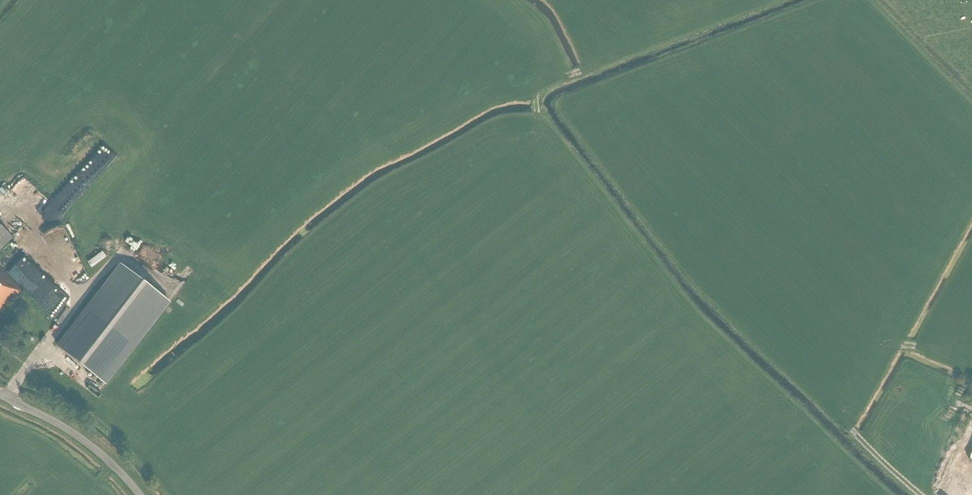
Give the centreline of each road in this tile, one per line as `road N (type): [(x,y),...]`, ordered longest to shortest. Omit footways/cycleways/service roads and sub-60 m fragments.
road 1 (unclassified): [(137,494),(99,456),(0,397)]

